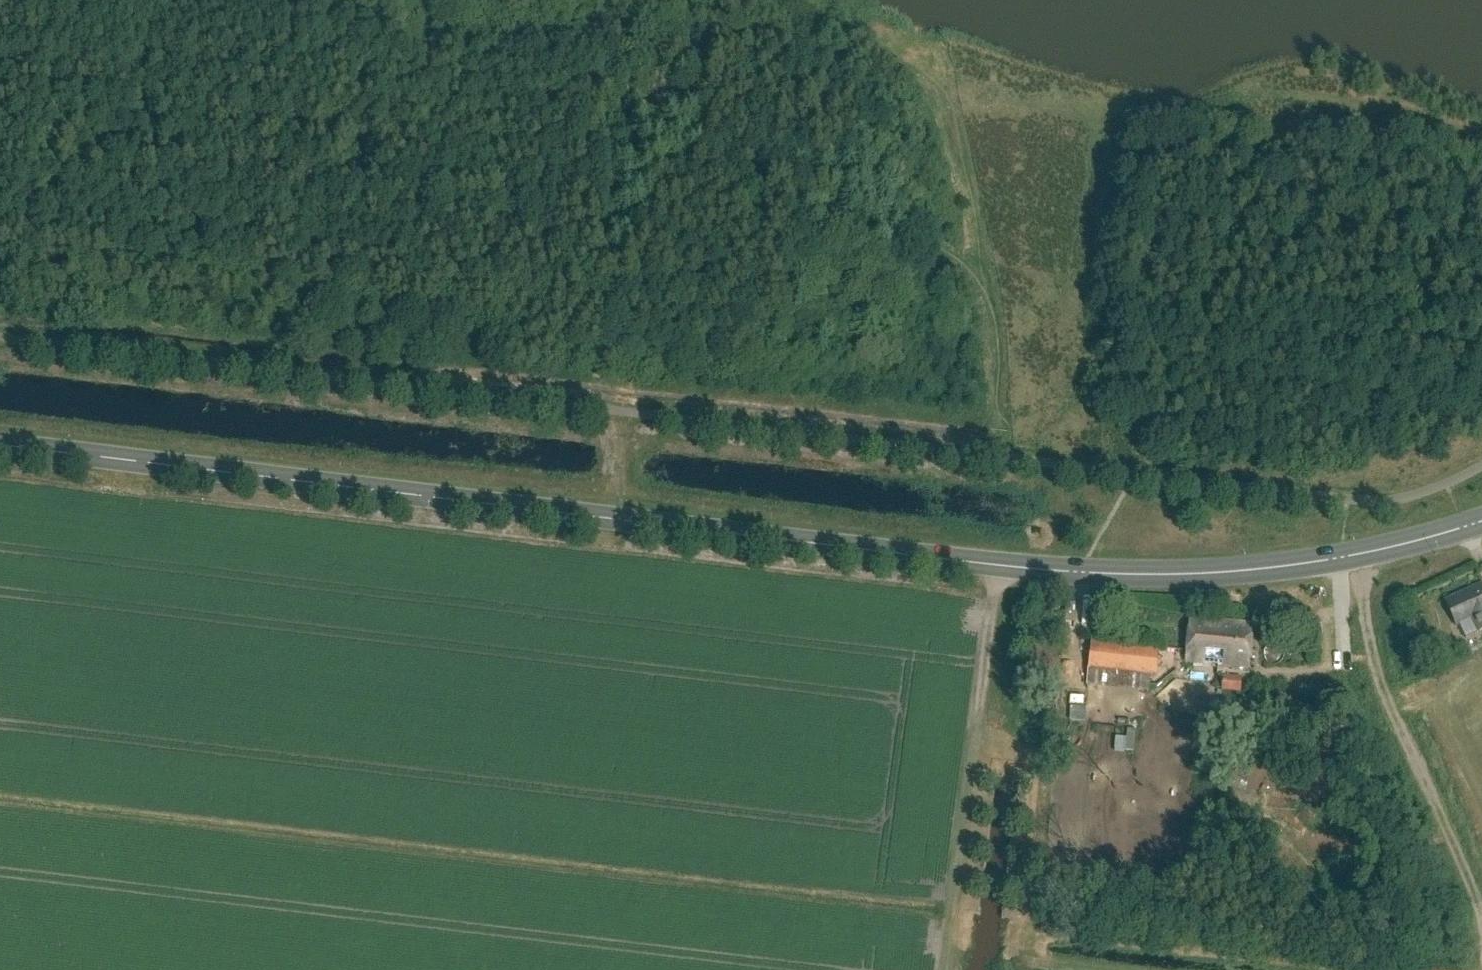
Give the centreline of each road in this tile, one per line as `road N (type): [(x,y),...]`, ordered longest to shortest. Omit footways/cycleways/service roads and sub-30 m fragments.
road 1 (tertiary): [(1481,521),(1356,556),(1266,569),(1085,573),(0,445)]
road 2 (track): [(999,566),(974,772)]

